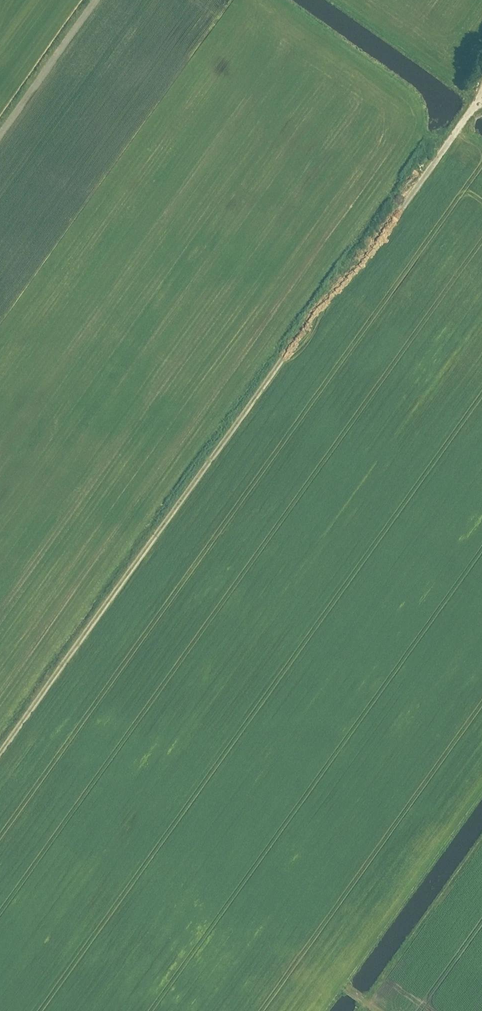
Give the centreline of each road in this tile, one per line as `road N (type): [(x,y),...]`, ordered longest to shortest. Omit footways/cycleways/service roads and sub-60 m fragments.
road 1 (track): [(0,756),(481,95)]
road 2 (track): [(0,137),(97,0)]

